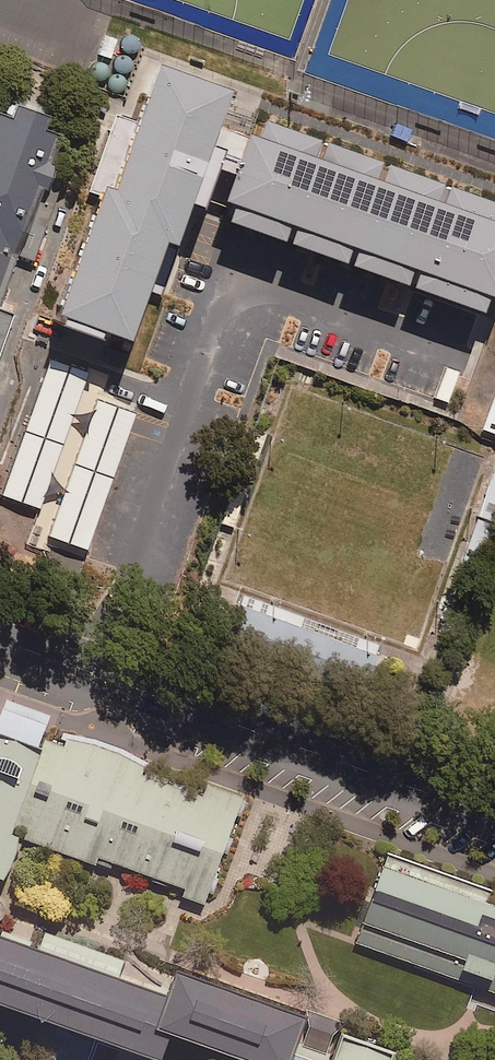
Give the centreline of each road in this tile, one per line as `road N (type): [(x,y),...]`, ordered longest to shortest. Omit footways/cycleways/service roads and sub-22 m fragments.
road 1 (unclassified): [(0,642),(494,819)]

